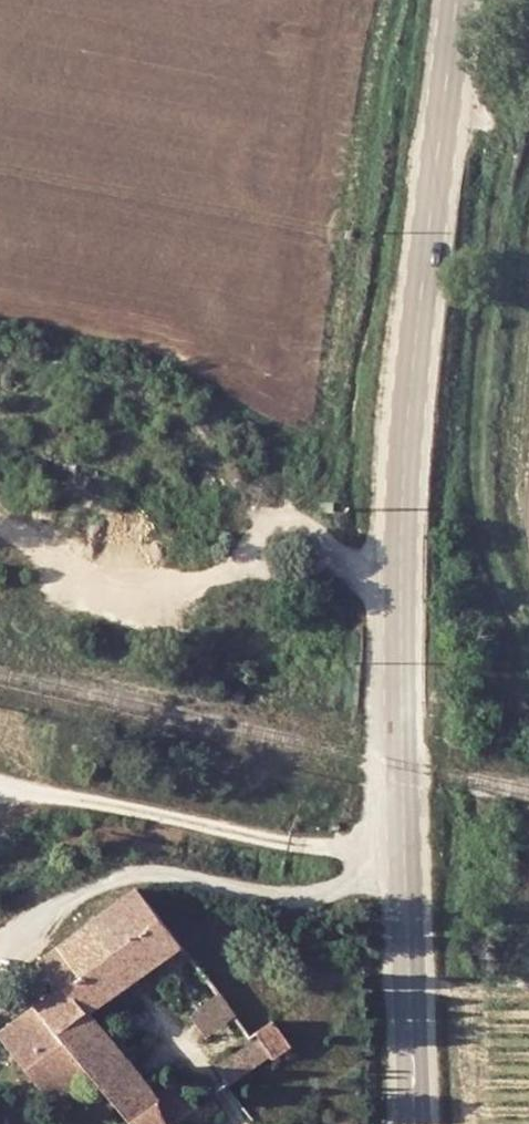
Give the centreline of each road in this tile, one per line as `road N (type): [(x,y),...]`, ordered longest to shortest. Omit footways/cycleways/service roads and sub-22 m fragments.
road 1 (tertiary): [(461,0),(409,413),(398,688),(416,866),(417,1123)]
road 2 (track): [(446,119),(480,126),(497,139),(503,171),(474,449),(479,517),(525,636),(528,679)]
road 3 (track): [(402,579),(348,562),(312,529),(283,520),(264,525),(236,568),(163,585),(66,561),(0,523)]

